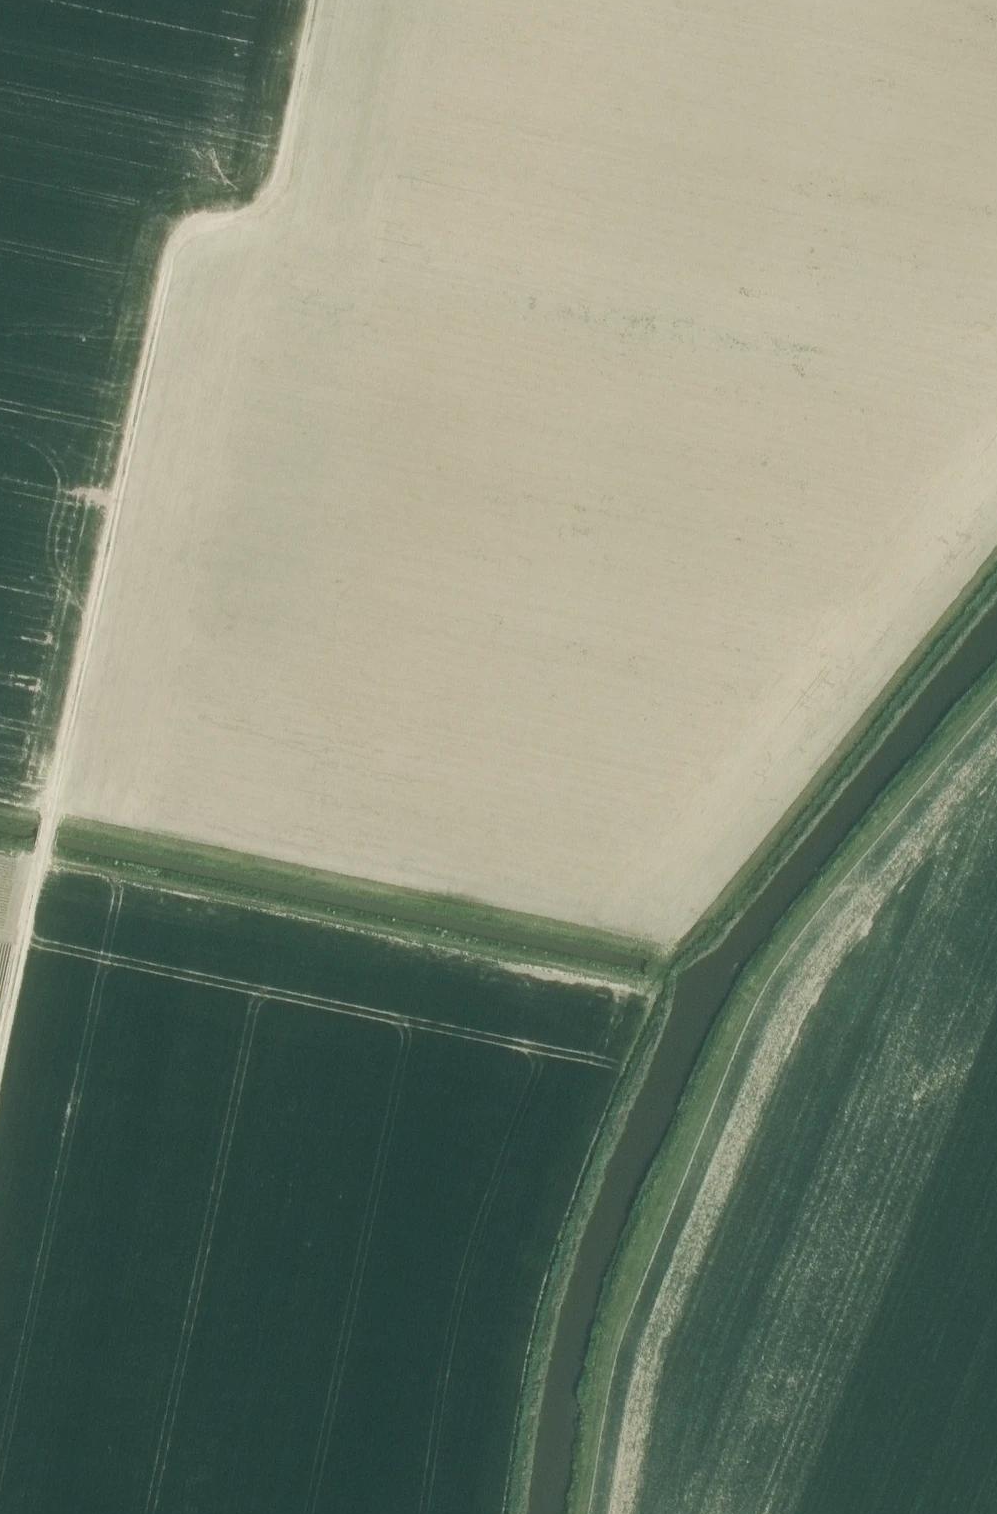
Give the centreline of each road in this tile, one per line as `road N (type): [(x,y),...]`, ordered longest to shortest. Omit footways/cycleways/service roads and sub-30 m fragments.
road 1 (track): [(0,1052),(170,256),(185,236),(251,212),(271,194),(318,0)]
road 2 (track): [(996,689),(798,924),(737,1017),(613,1321),(579,1513)]

